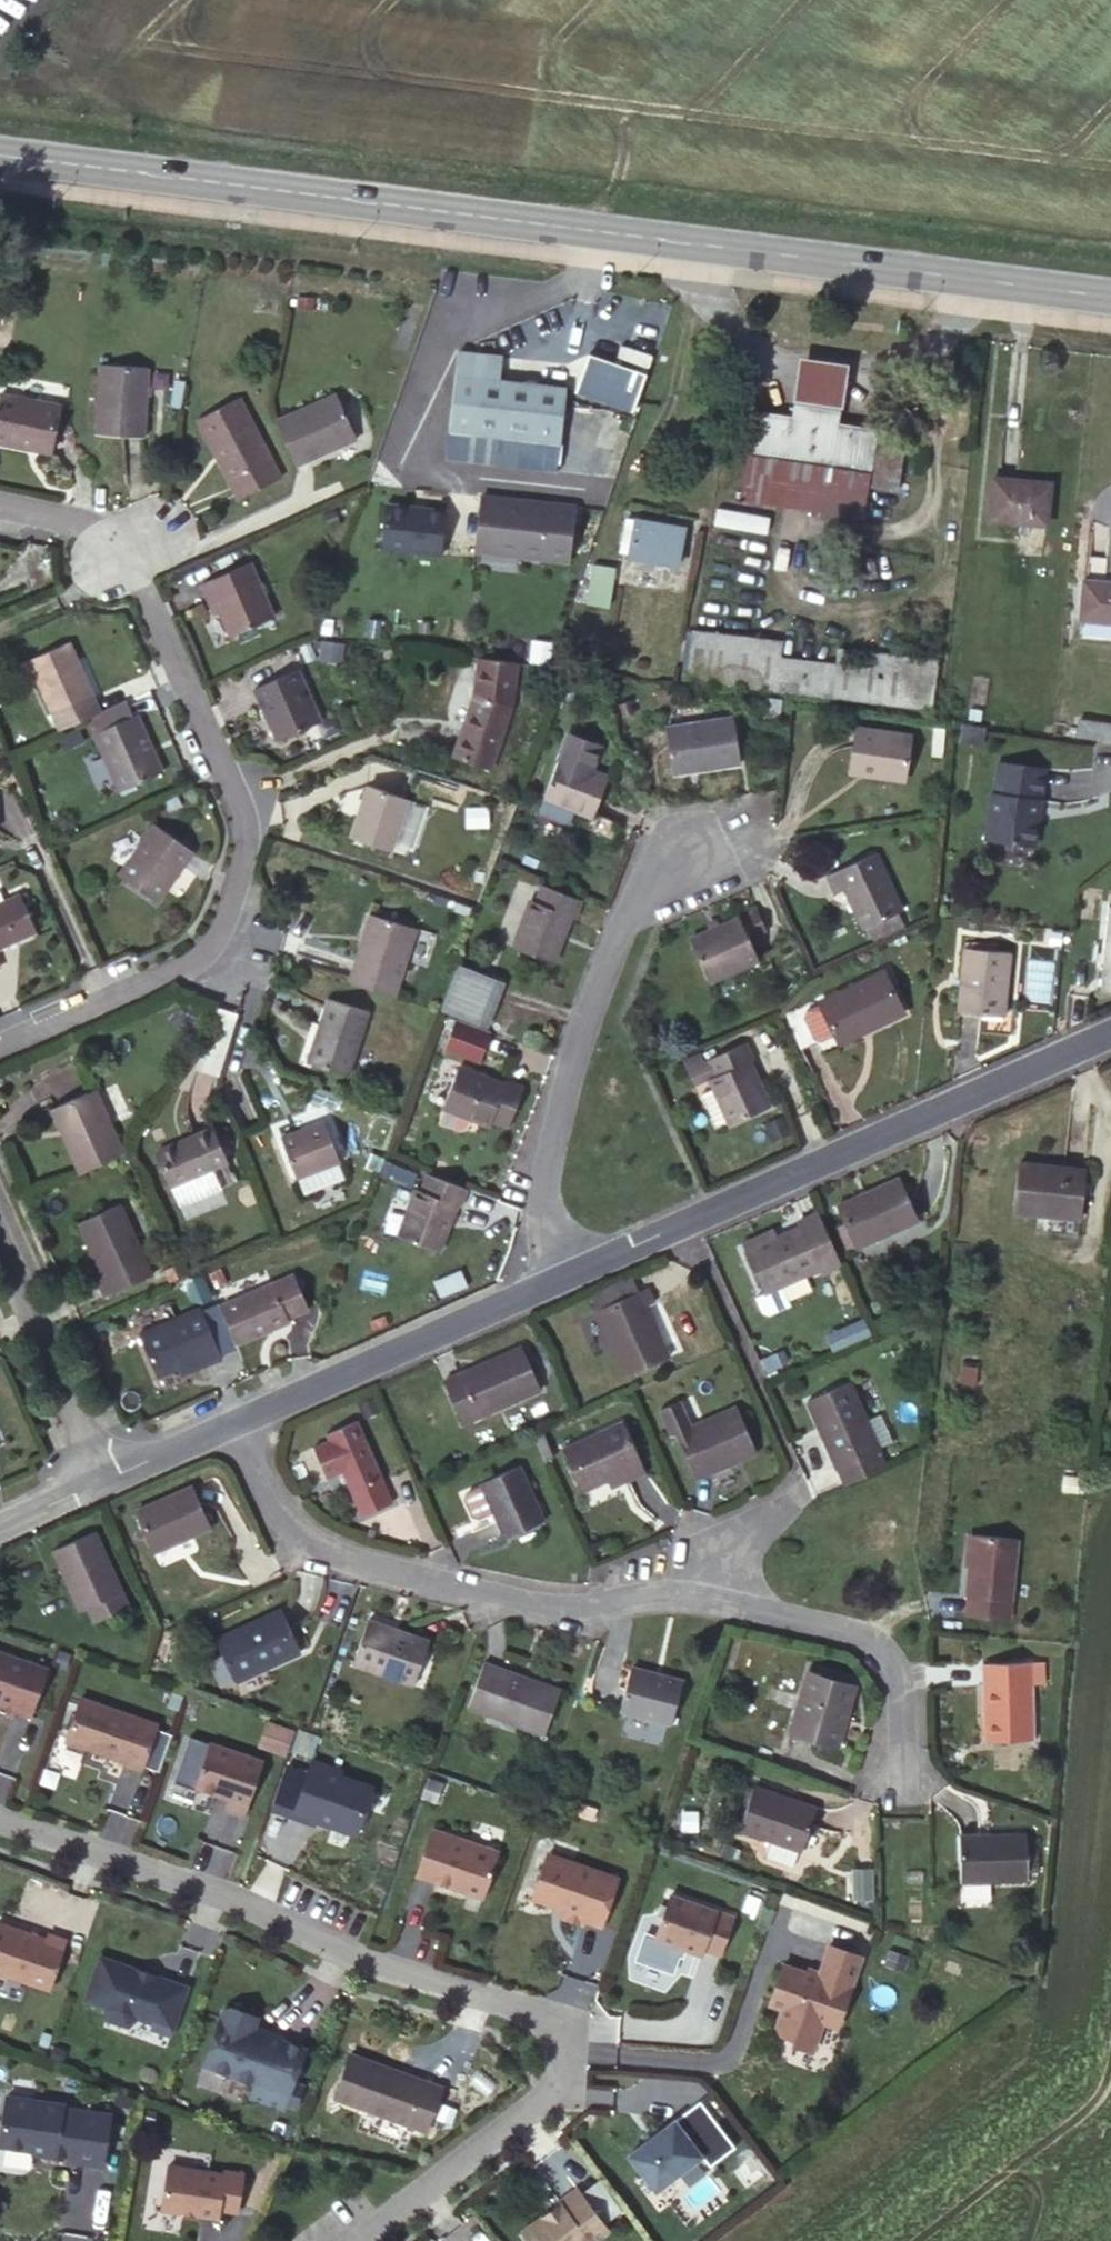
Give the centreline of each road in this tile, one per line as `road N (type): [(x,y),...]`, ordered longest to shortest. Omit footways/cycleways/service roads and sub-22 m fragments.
road 1 (primary): [(0,155),(1110,296)]
road 2 (residential): [(355,2240),(554,2096),(570,2065),(566,2037),(547,2020),(345,1957),(204,1886),(0,1817)]
road 3 (residential): [(235,1429),(278,1518),(322,1552),(529,1605),(692,1595),(862,1637),(902,1681),(907,1807)]
road 4 (residential): [(0,1046),(172,969),(220,901),(234,846),(229,783),(104,536),(60,513),(0,501)]
road 5 (residential): [(555,1286),(1110,1037)]
road 6 (residential): [(555,1286),(531,1215),(546,1122),(637,910),(699,861)]
road 7 (residential): [(235,1429),(555,1286)]
road 8 (residential): [(0,1237),(109,1486)]
road 9 (residential): [(109,1486),(235,1429)]

